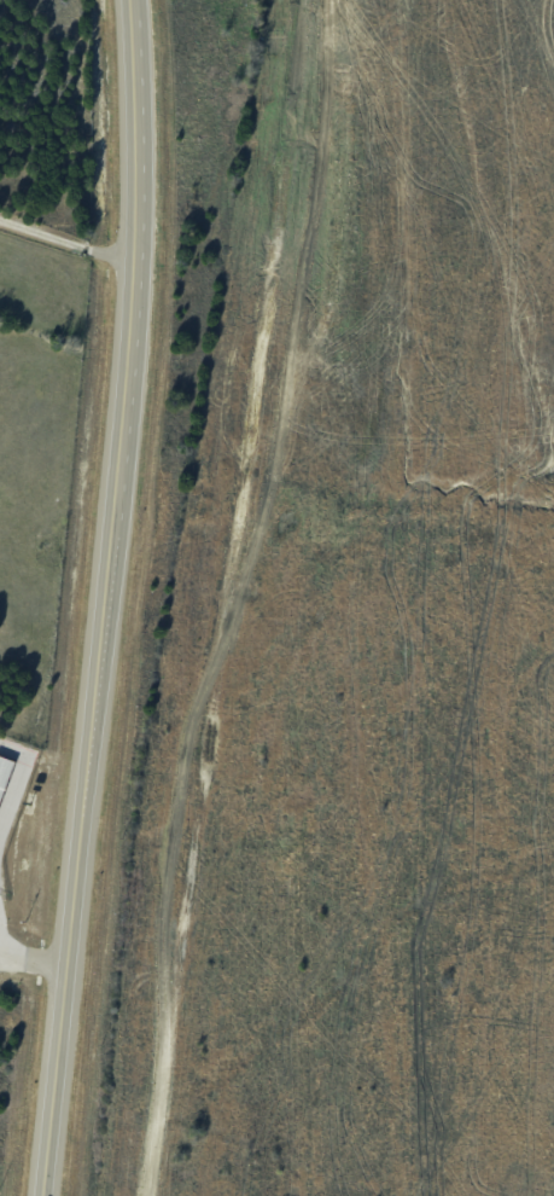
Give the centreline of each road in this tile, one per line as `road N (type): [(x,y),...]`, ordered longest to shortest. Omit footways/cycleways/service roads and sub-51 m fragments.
road 1 (track): [(295,0),(143,1195)]
road 2 (secondary): [(38,1195),(111,501),(130,209),(125,0)]

